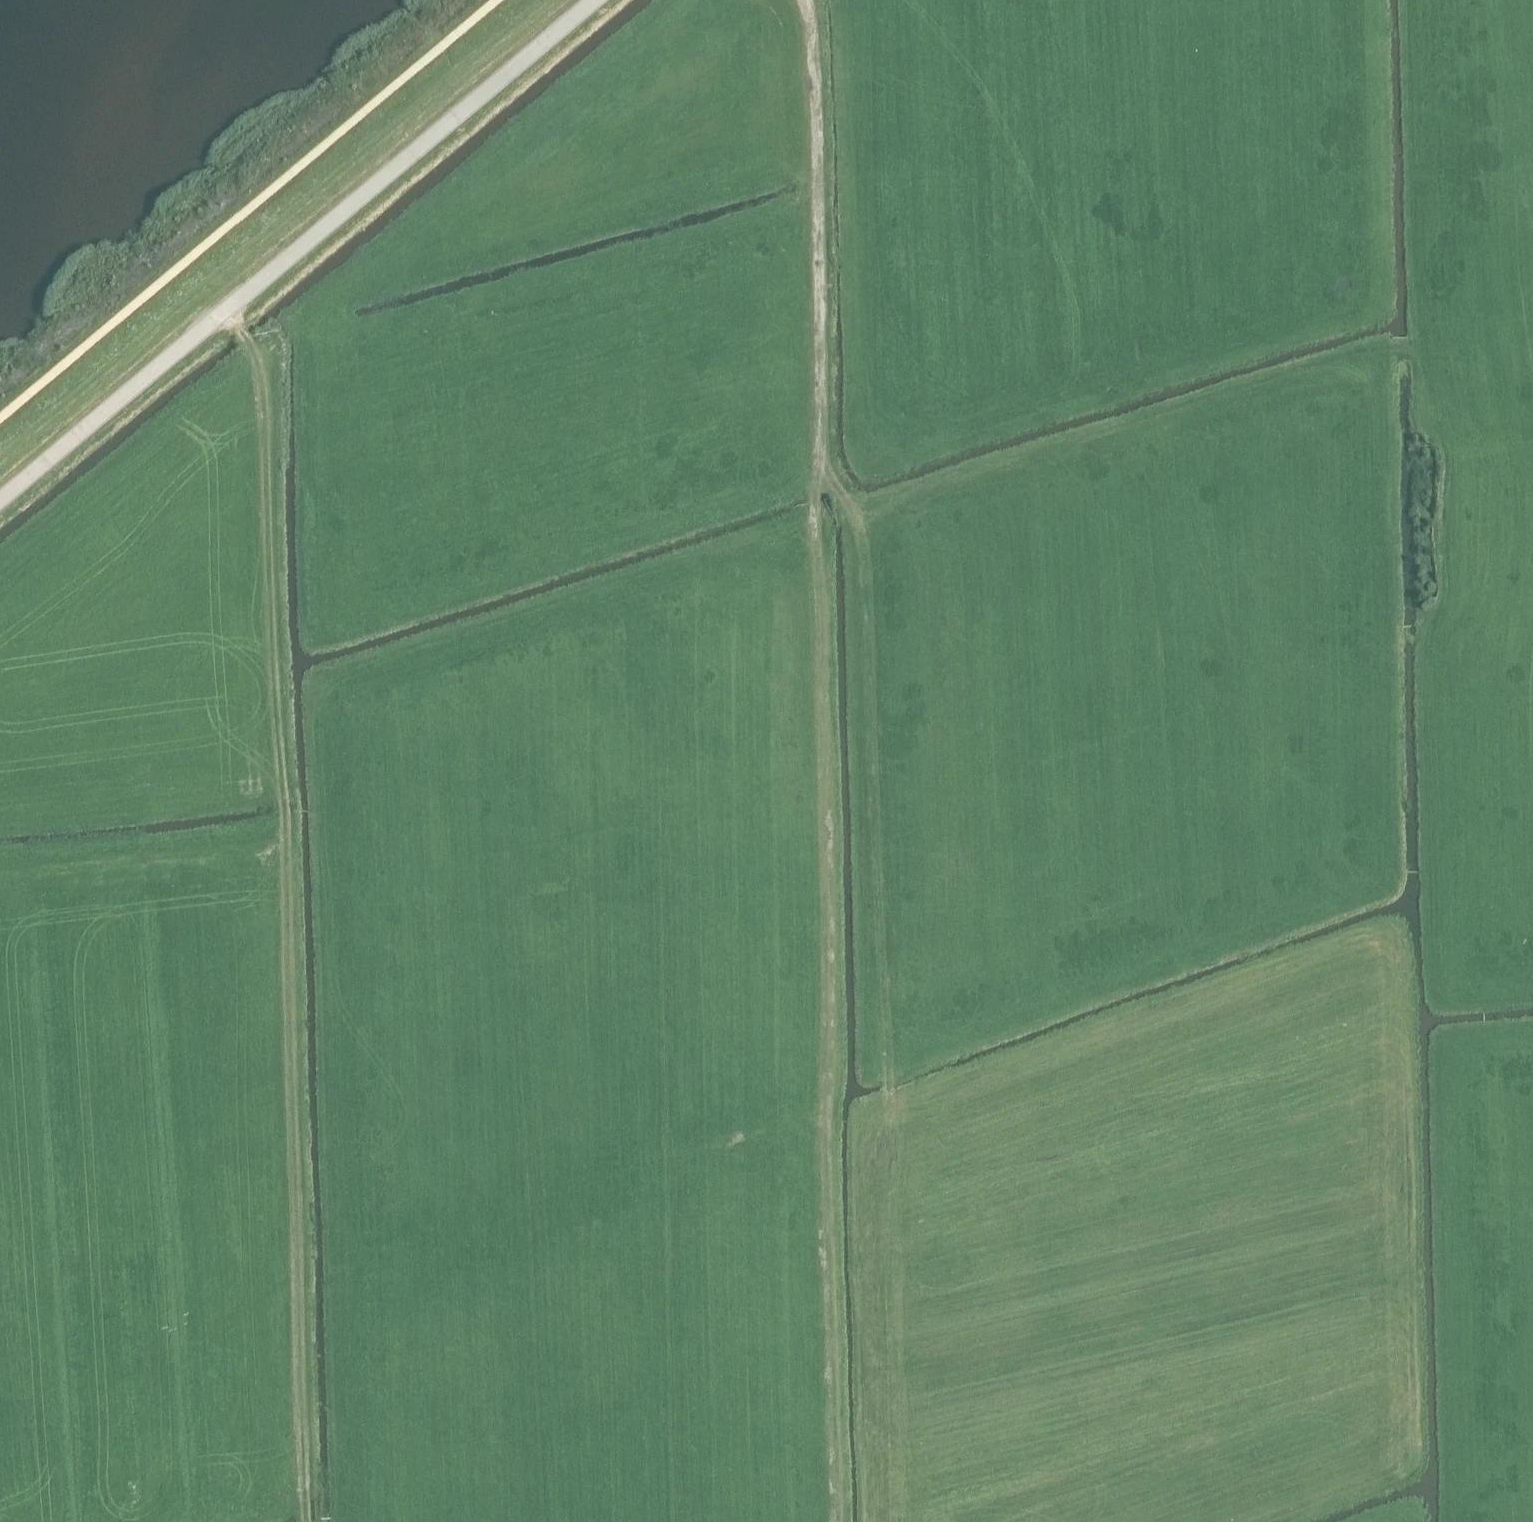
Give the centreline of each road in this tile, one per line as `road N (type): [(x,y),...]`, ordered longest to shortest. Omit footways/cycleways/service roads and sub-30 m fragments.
road 1 (track): [(879,1521),(867,1163),(895,1117),(857,513),(817,453),(834,1521)]
road 2 (unclassified): [(0,501),(598,0)]
road 3 (track): [(808,0),(817,453)]

